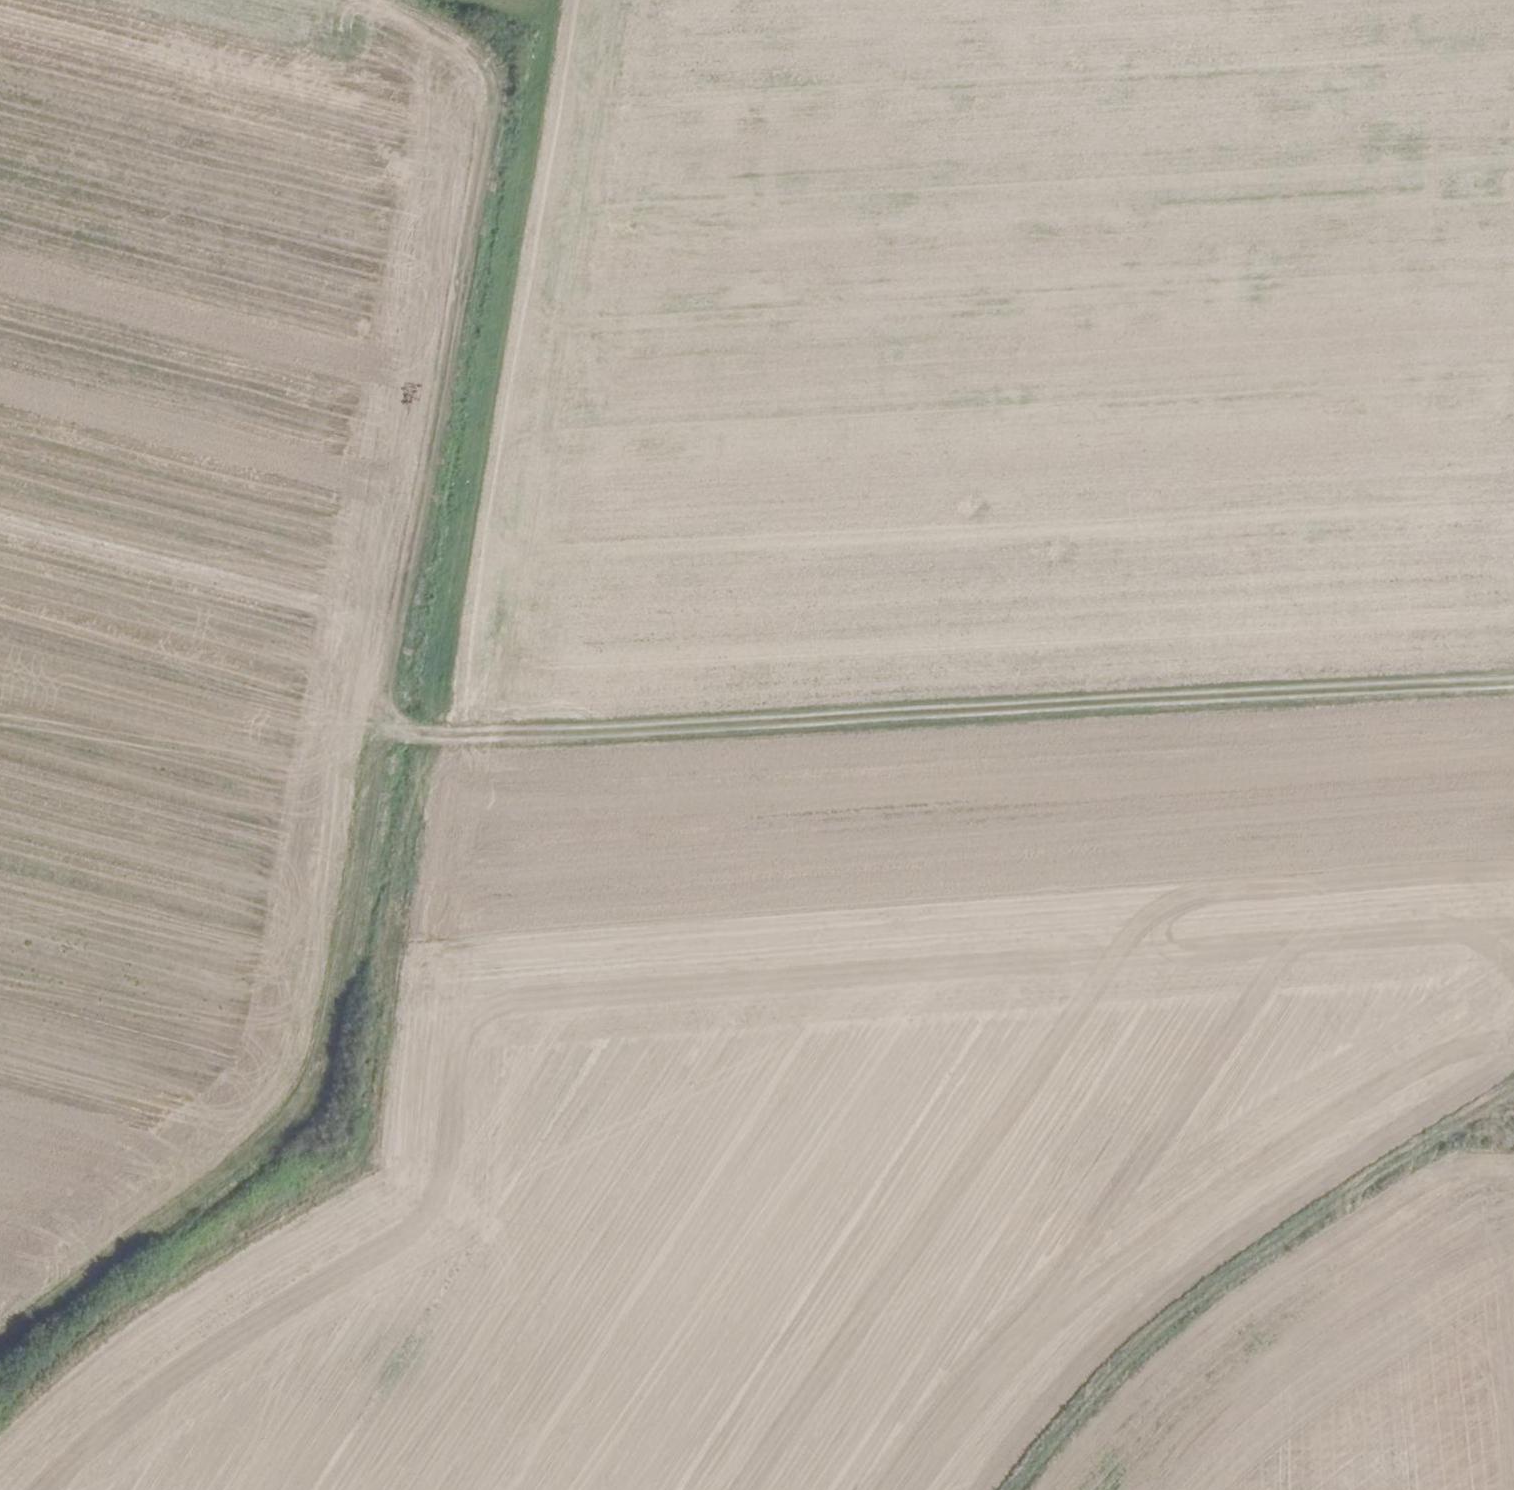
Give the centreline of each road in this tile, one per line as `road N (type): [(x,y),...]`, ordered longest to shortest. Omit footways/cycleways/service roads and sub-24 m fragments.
road 1 (track): [(1513,671),(426,719)]
road 2 (track): [(1513,1092),(1184,1311),(1086,1406),(1019,1489)]

